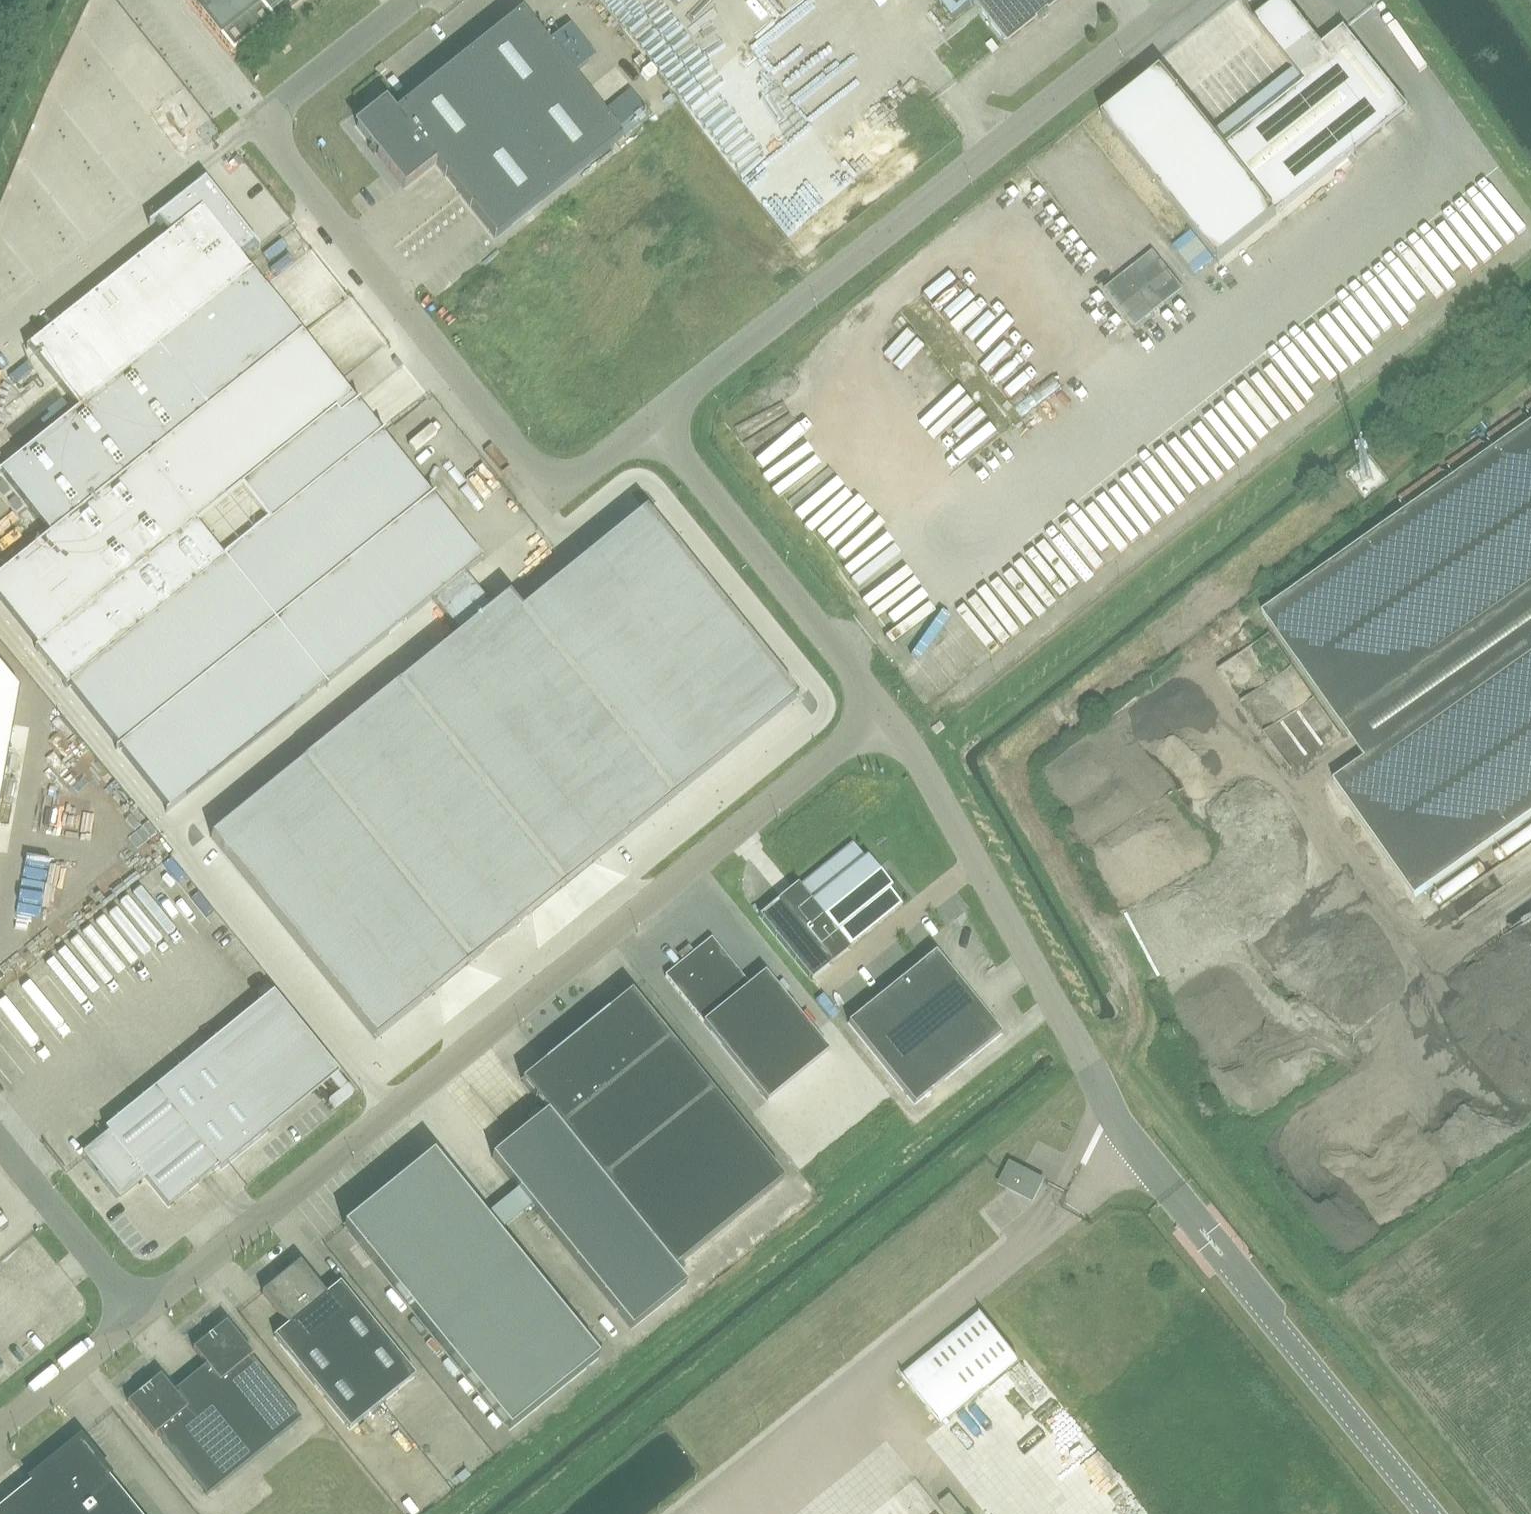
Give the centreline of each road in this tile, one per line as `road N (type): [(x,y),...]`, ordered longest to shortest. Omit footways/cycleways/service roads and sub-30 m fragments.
road 1 (unclassified): [(1433,1513),(1128,1134),(913,752),(880,712)]
road 2 (unclassified): [(880,712),(140,1316)]
road 3 (unclassified): [(655,422),(552,503),(255,129),(416,0)]
road 4 (unclassified): [(1183,0),(655,422)]
road 5 (unclassified): [(880,712),(655,422)]
road 6 (unclassified): [(0,1145),(140,1316)]
road 7 (unclassified): [(140,1316),(0,1430)]

